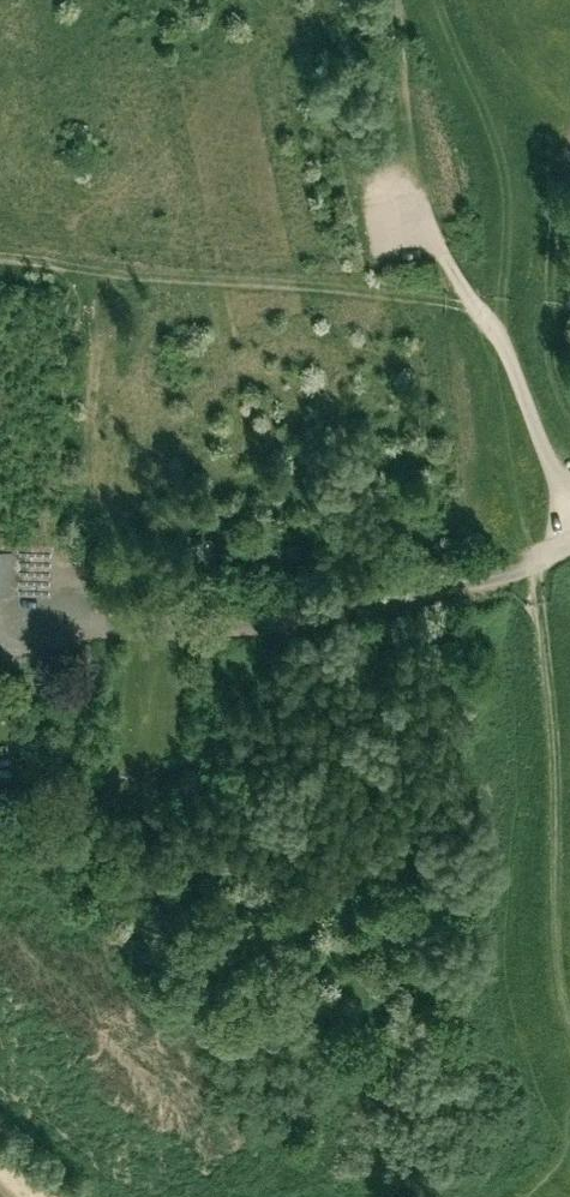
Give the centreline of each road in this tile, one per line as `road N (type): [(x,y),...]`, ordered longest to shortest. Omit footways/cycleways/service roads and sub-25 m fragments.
road 1 (track): [(554,1110),(504,992),(514,791),(501,638),(540,558),(556,784),(556,961),(569,1016)]
road 2 (unclassified): [(93,628),(254,618),(439,593),(523,569),(569,544)]
road 3 (unclassified): [(569,511),(499,333),(435,245),(416,196)]

